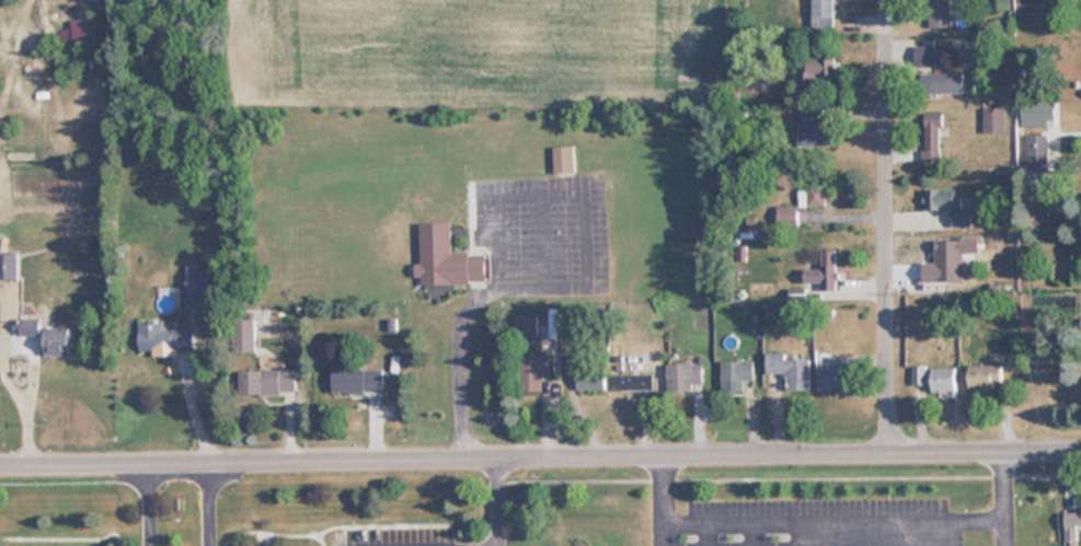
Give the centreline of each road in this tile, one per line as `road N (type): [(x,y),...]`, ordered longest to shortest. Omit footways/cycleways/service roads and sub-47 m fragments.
road 1 (tertiary): [(0,468),(1080,447)]
road 2 (residential): [(890,454),(893,0)]

